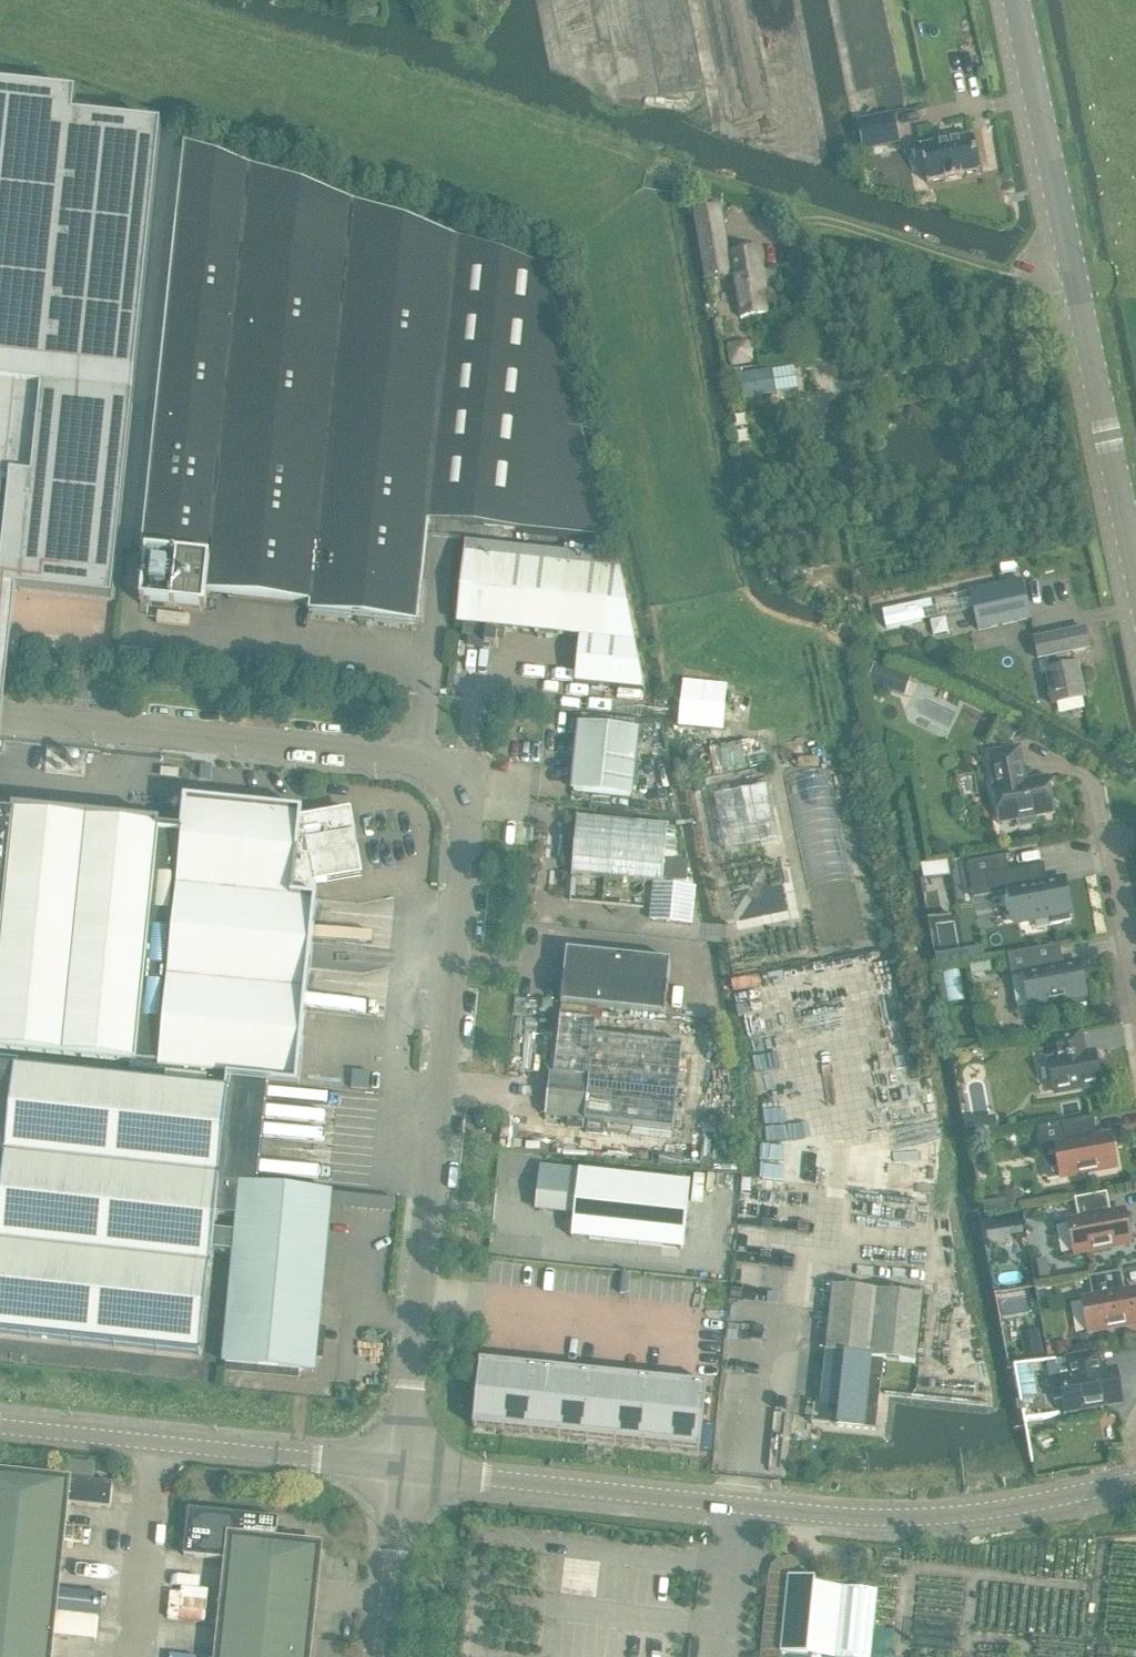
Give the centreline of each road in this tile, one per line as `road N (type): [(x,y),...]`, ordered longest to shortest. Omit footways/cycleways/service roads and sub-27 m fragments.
road 1 (unclassified): [(401,1468),(473,841),(463,791),(420,762),(0,717)]
road 2 (unclassified): [(401,1468),(836,1516),(968,1515),(1135,1479)]
road 3 (tertiary): [(1135,556),(1020,0)]
road 4 (unclassified): [(0,1426),(401,1468)]
road 5 (unclassified): [(382,1656),(401,1468)]
road 6 (residential): [(1135,976),(1111,841)]

